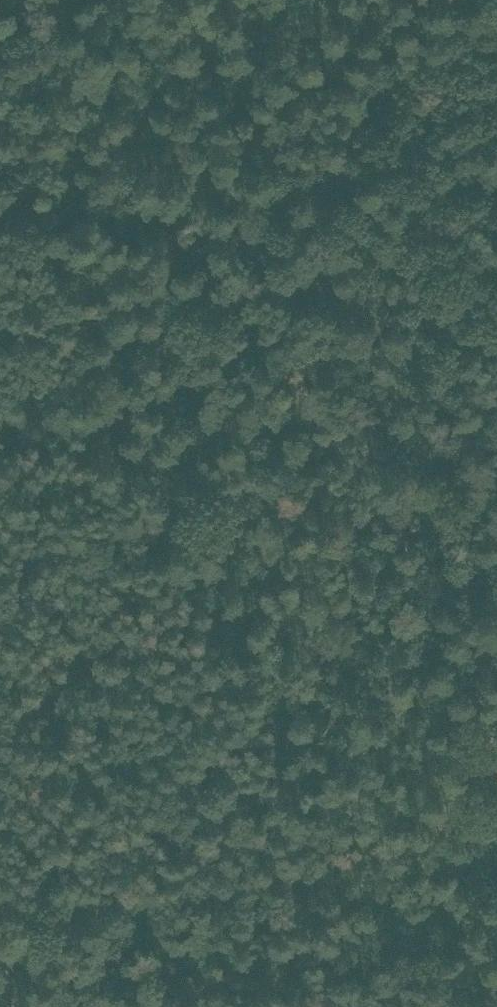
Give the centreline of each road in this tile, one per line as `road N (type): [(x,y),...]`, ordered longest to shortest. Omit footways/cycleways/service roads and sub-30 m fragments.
road 1 (track): [(472,677),(414,134),(415,53),(427,34),(492,0)]
road 2 (track): [(0,480),(414,134)]
road 3 (track): [(496,825),(472,677)]

